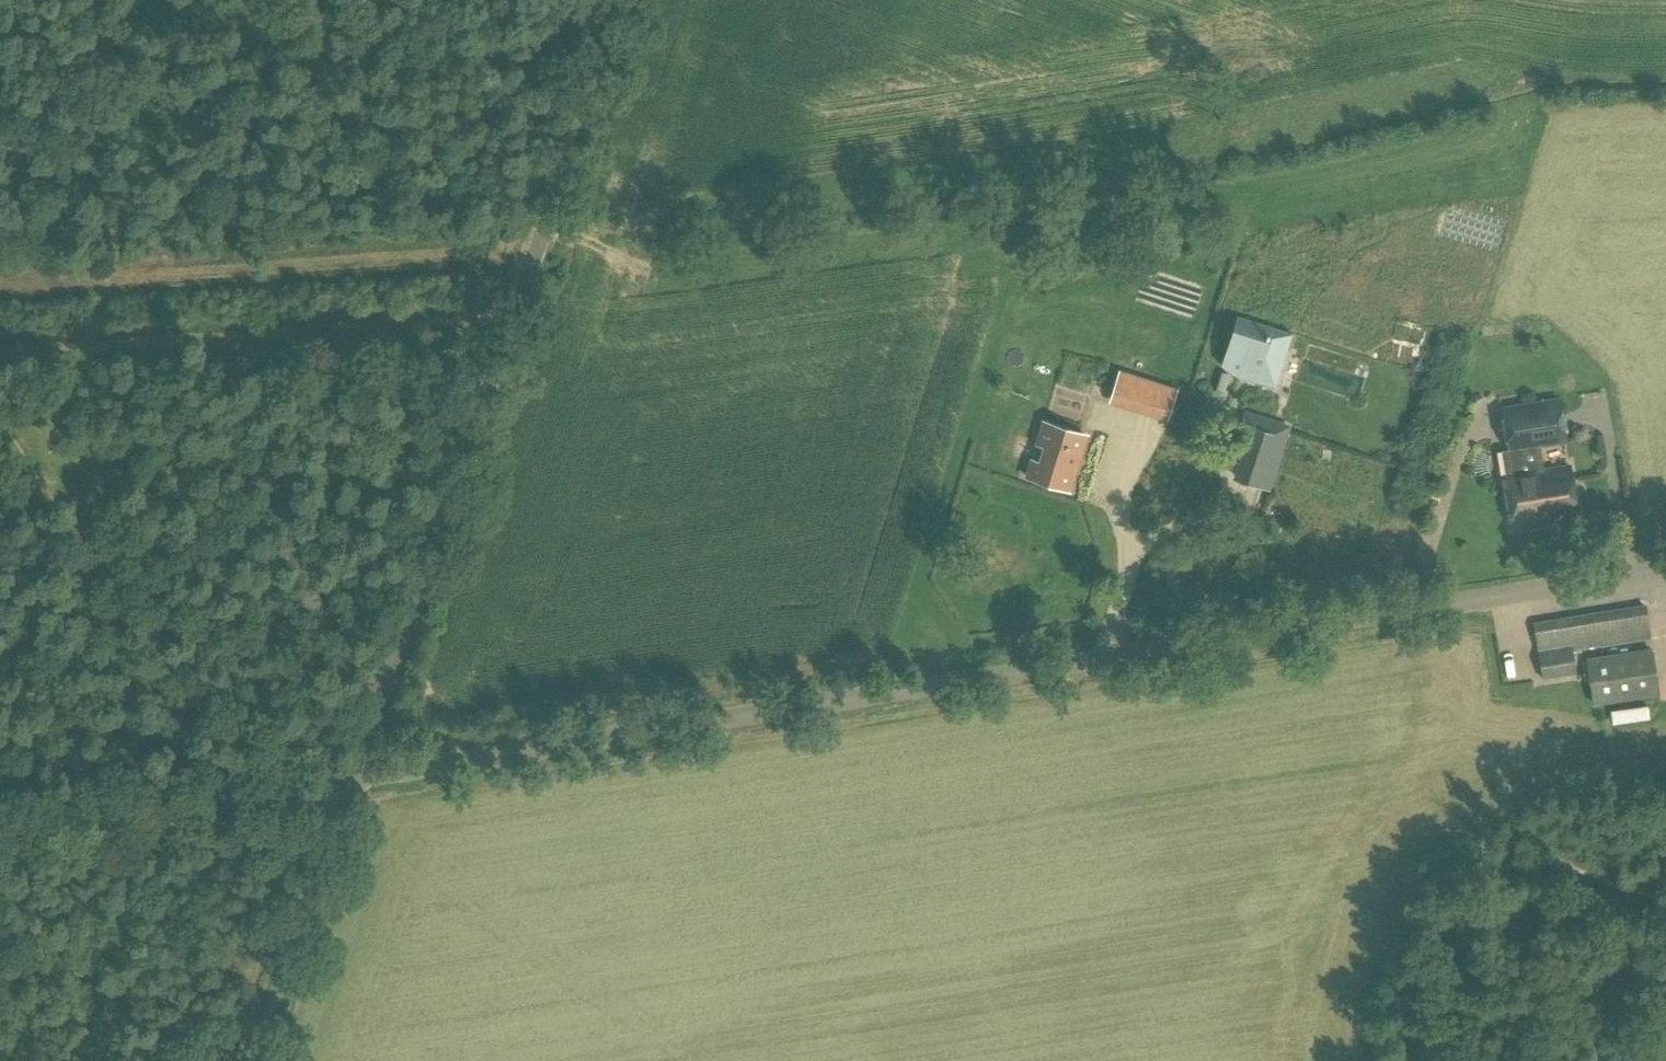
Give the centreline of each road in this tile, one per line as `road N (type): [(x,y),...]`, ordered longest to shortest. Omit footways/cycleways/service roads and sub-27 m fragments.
road 1 (unclassified): [(356,778),(1665,568)]
road 2 (unclassified): [(356,778),(623,0)]
road 3 (track): [(244,796),(227,735),(196,686),(31,469)]
road 4 (unclassified): [(0,835),(356,778)]
road 5 (unclassified): [(254,1060),(356,778)]

